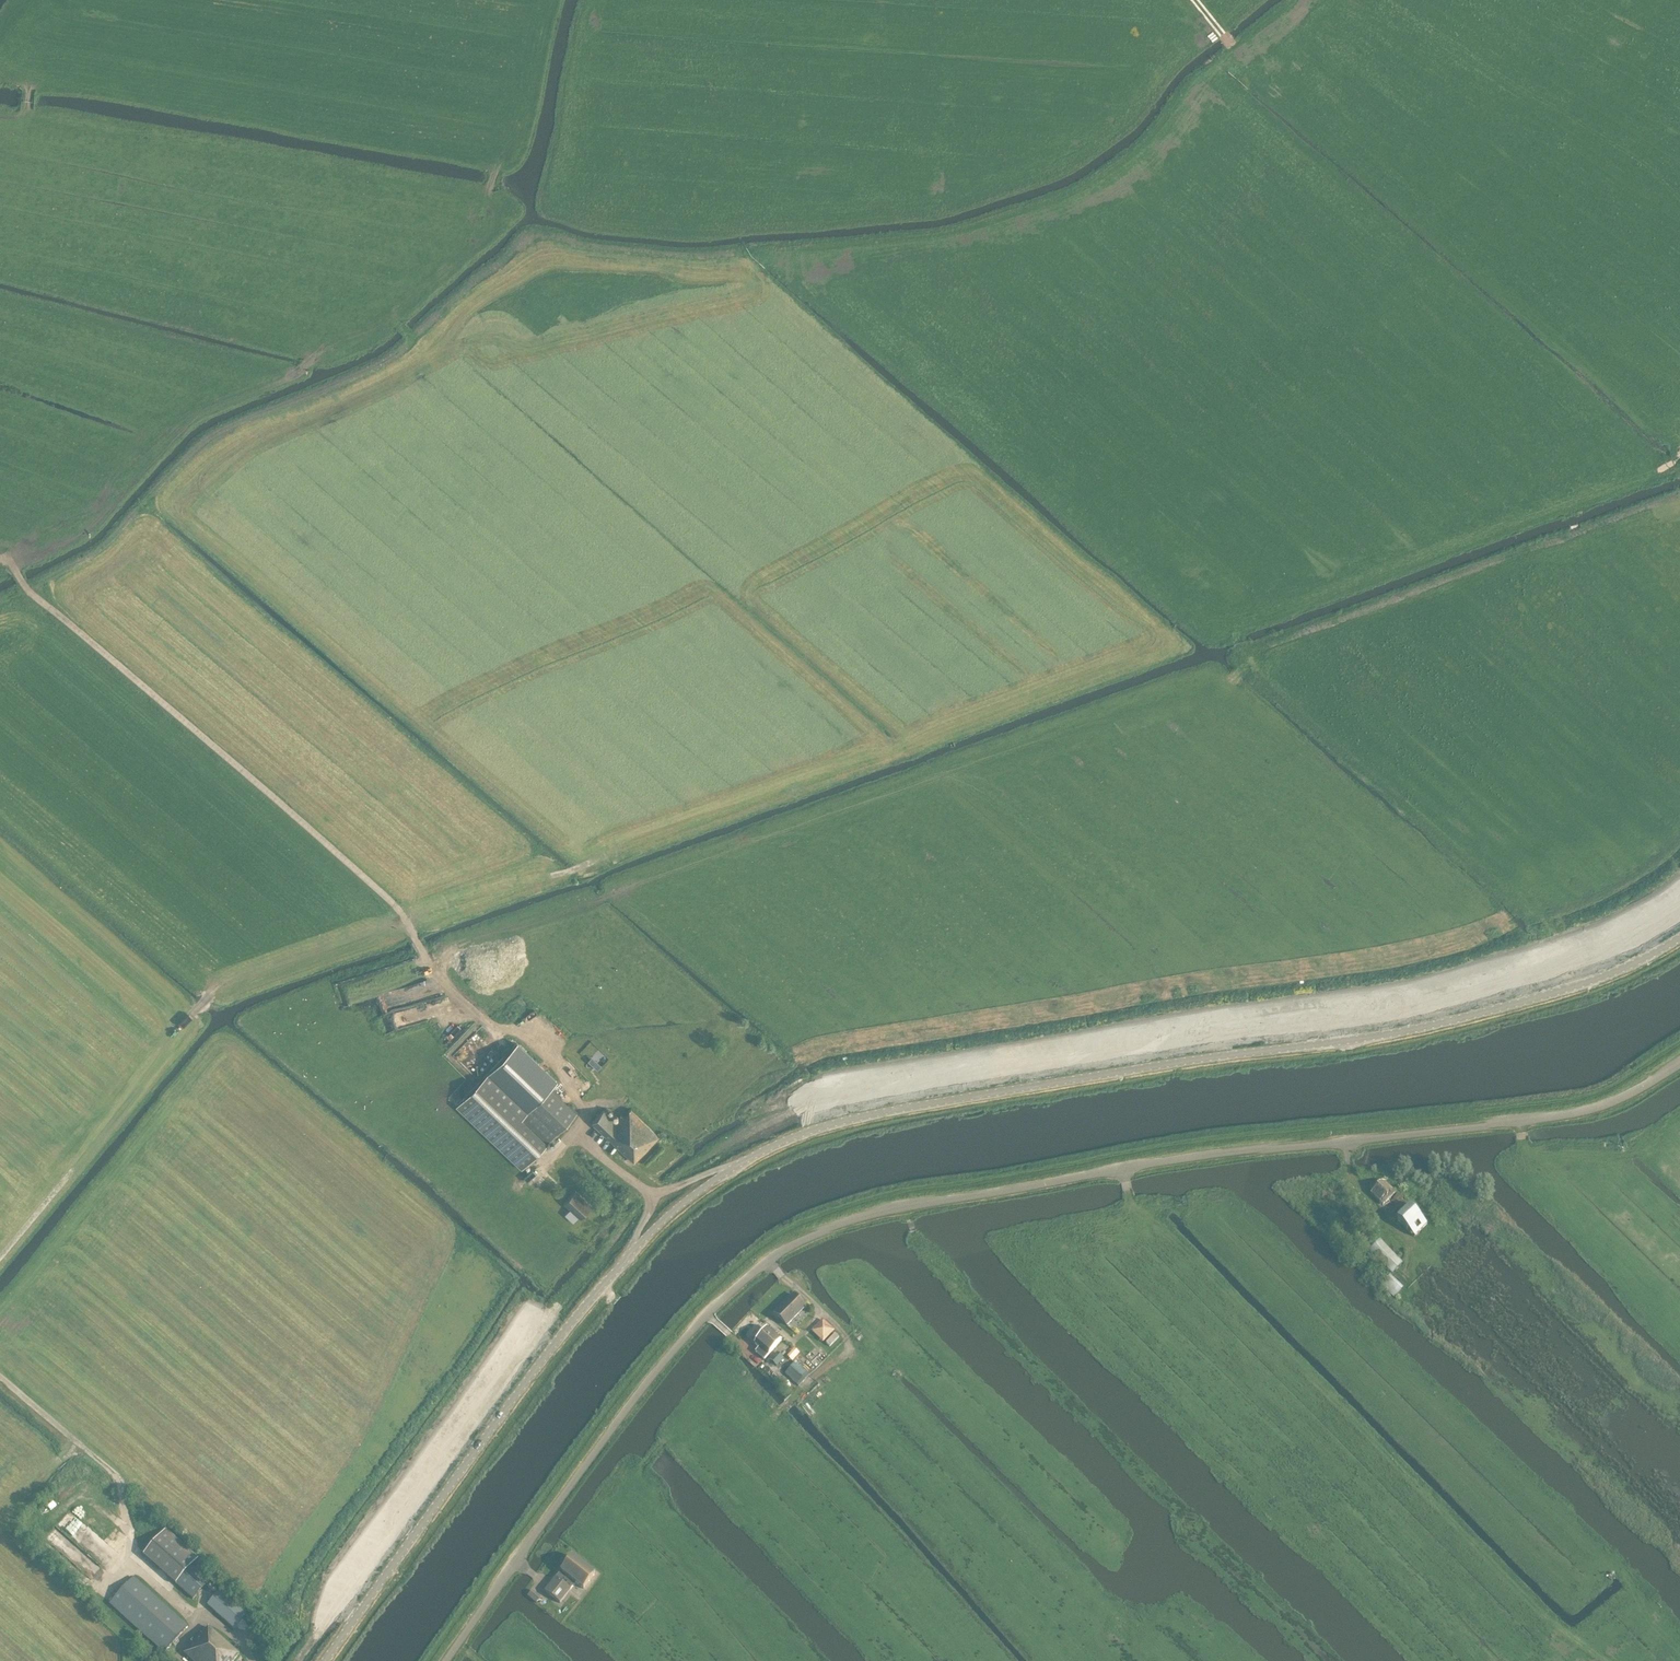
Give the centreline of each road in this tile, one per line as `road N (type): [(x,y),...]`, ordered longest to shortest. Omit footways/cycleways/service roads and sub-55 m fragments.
road 1 (unclassified): [(326,1660),(609,1280),(678,1210),(760,1155),(863,1118),(1447,1023),(1621,972),(1679,941)]
road 2 (track): [(1294,0),(1216,63),(1136,159),(1065,204),(938,240),(752,256),(698,259),(548,243),(402,365),(209,442),(105,548),(0,607)]
road 3 (tertiary): [(445,1660),(679,1345),(775,1256),(905,1204),(1123,1167),(1593,1112),(1679,1065)]
road 4 (track): [(1601,1660),(1570,1639),(1129,1197),(1123,1167)]
road 5 (track): [(493,1031),(426,959),(379,883),(0,561)]
road 6 (track): [(1274,614),(1659,472)]
road 7 (track): [(0,1379),(120,1480),(133,1562)]

